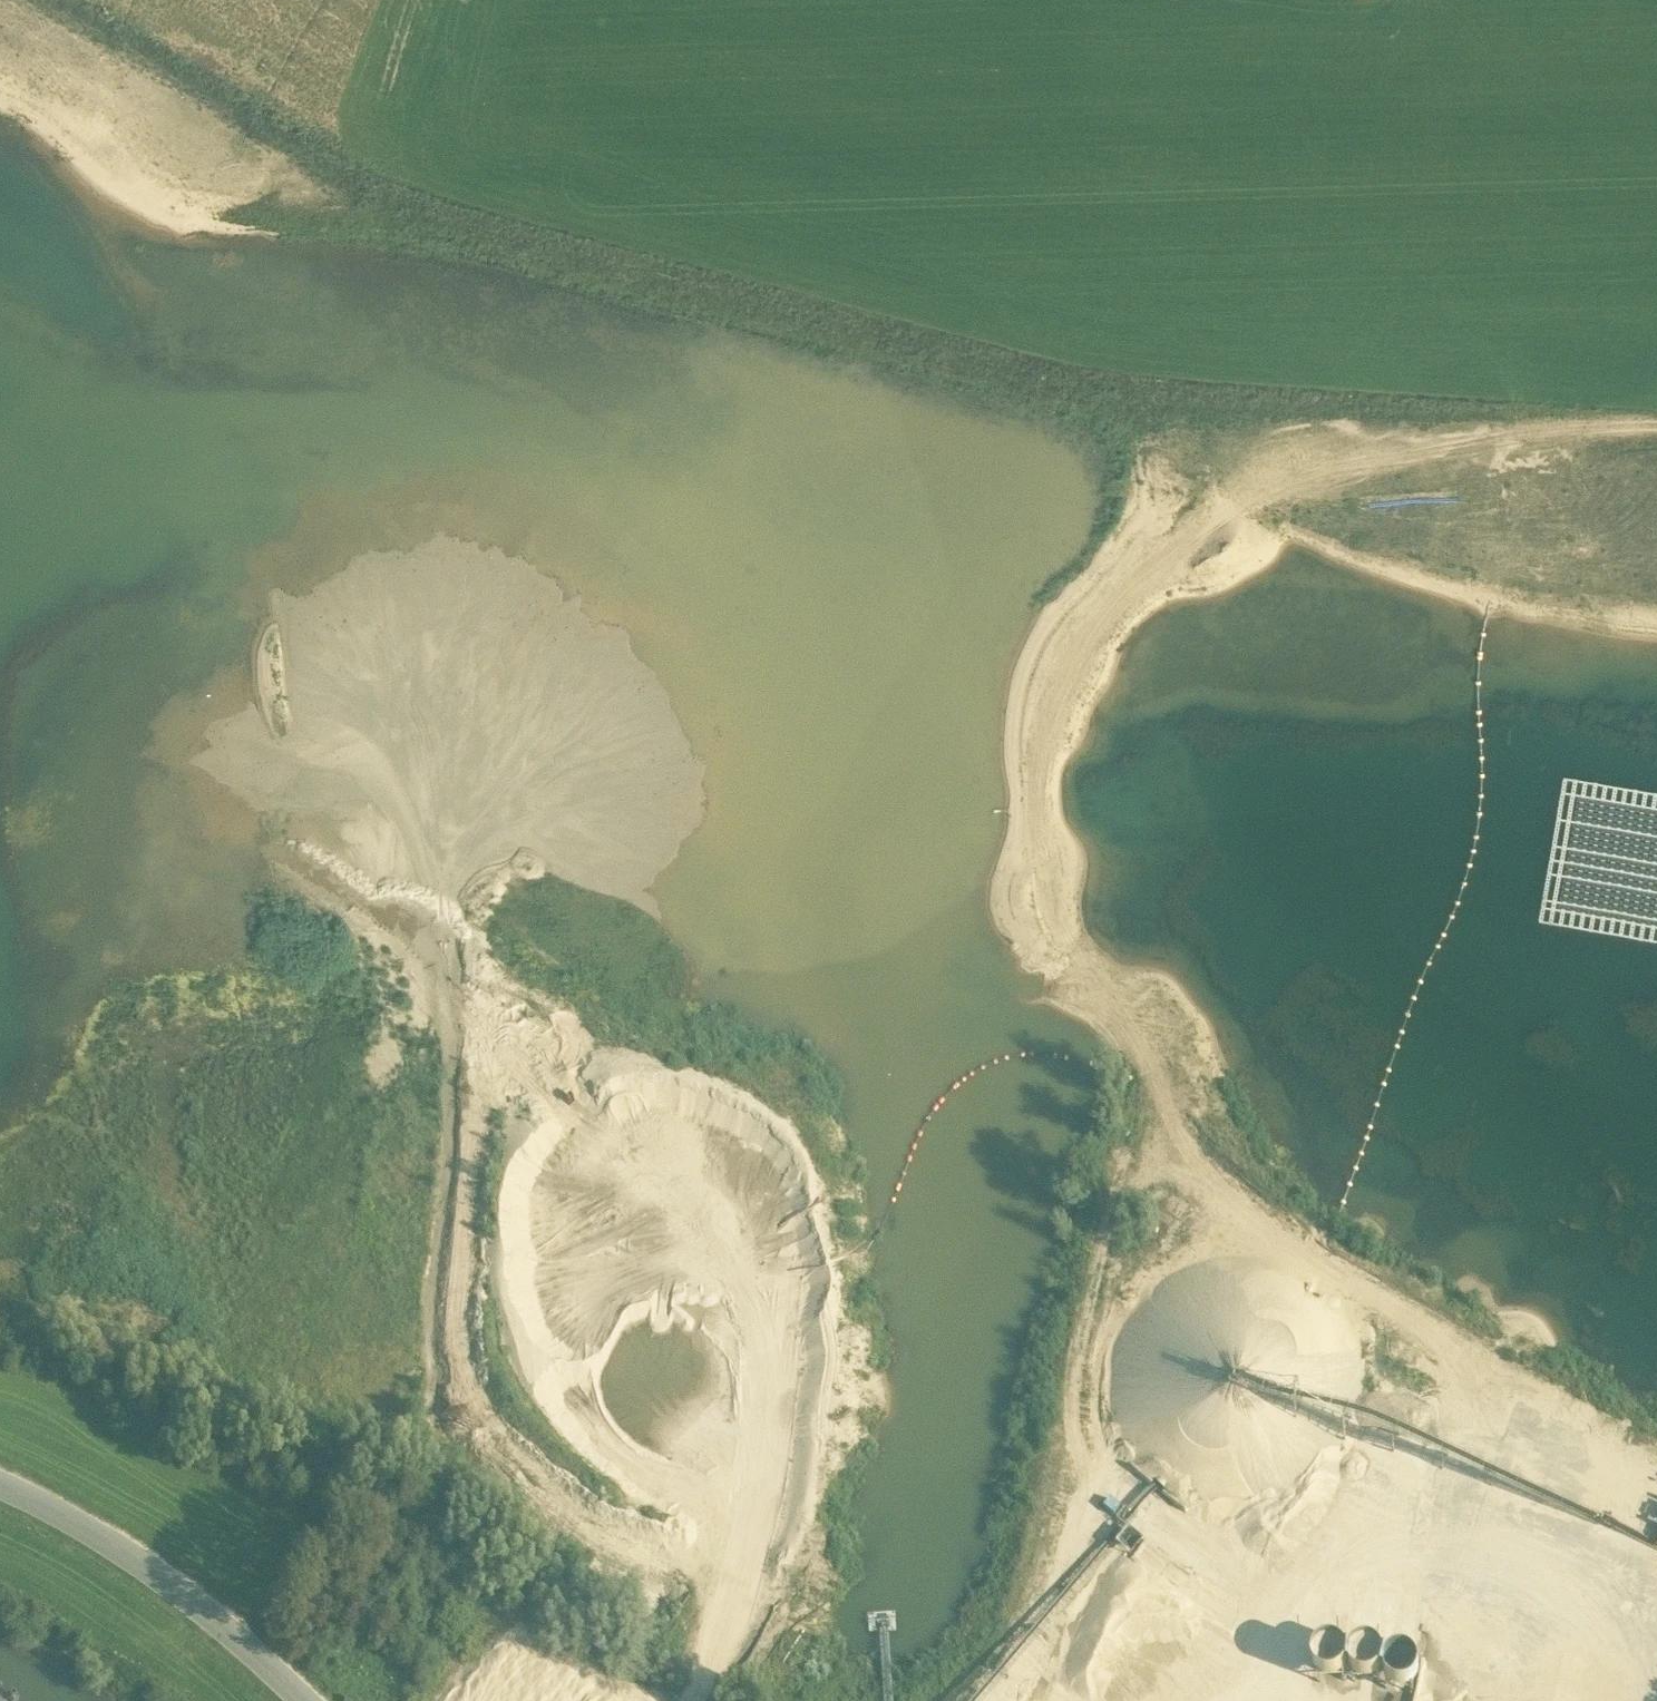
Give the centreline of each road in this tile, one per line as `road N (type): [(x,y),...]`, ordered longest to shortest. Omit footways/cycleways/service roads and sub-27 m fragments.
road 1 (unclassified): [(0,1494),(92,1544),(303,1700)]

